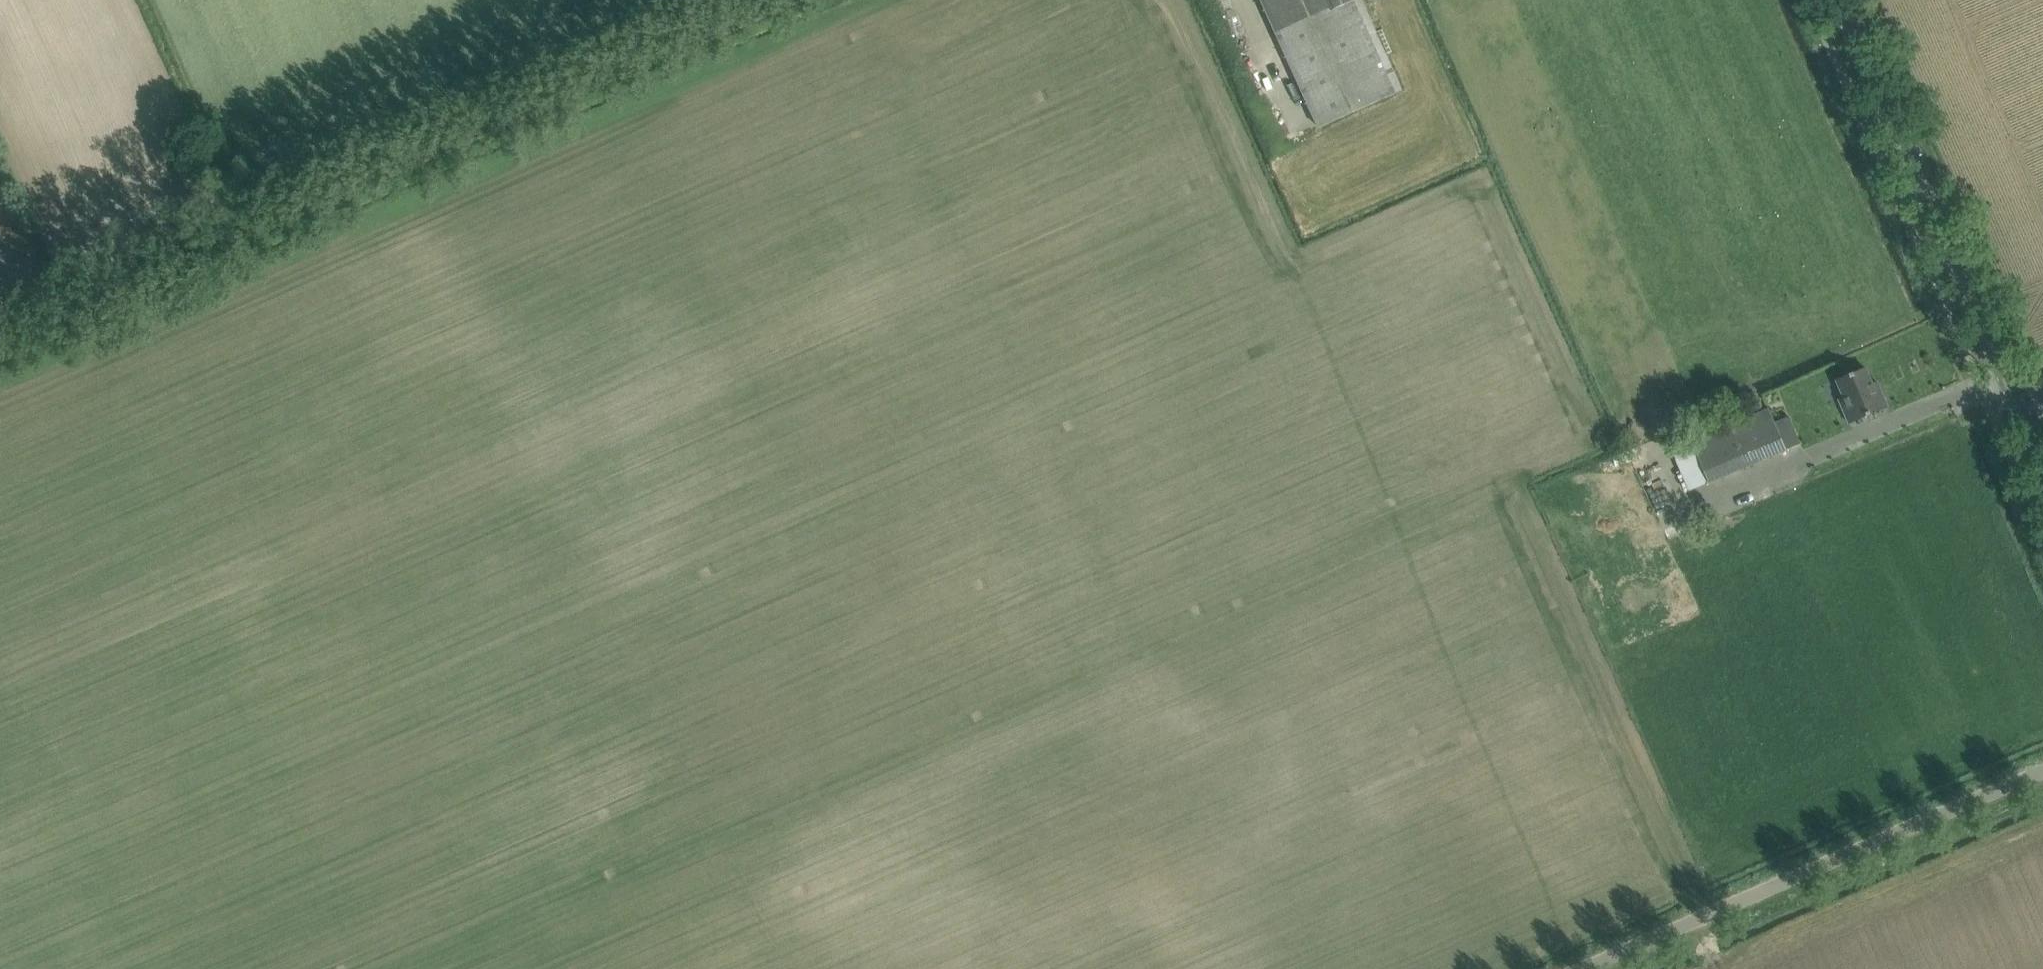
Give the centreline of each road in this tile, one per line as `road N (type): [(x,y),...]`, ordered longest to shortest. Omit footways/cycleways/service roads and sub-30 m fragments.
road 1 (track): [(784,0),(0,335)]
road 2 (tertiary): [(2042,460),(1839,0)]
road 3 (unclassified): [(1587,968),(2042,773)]

